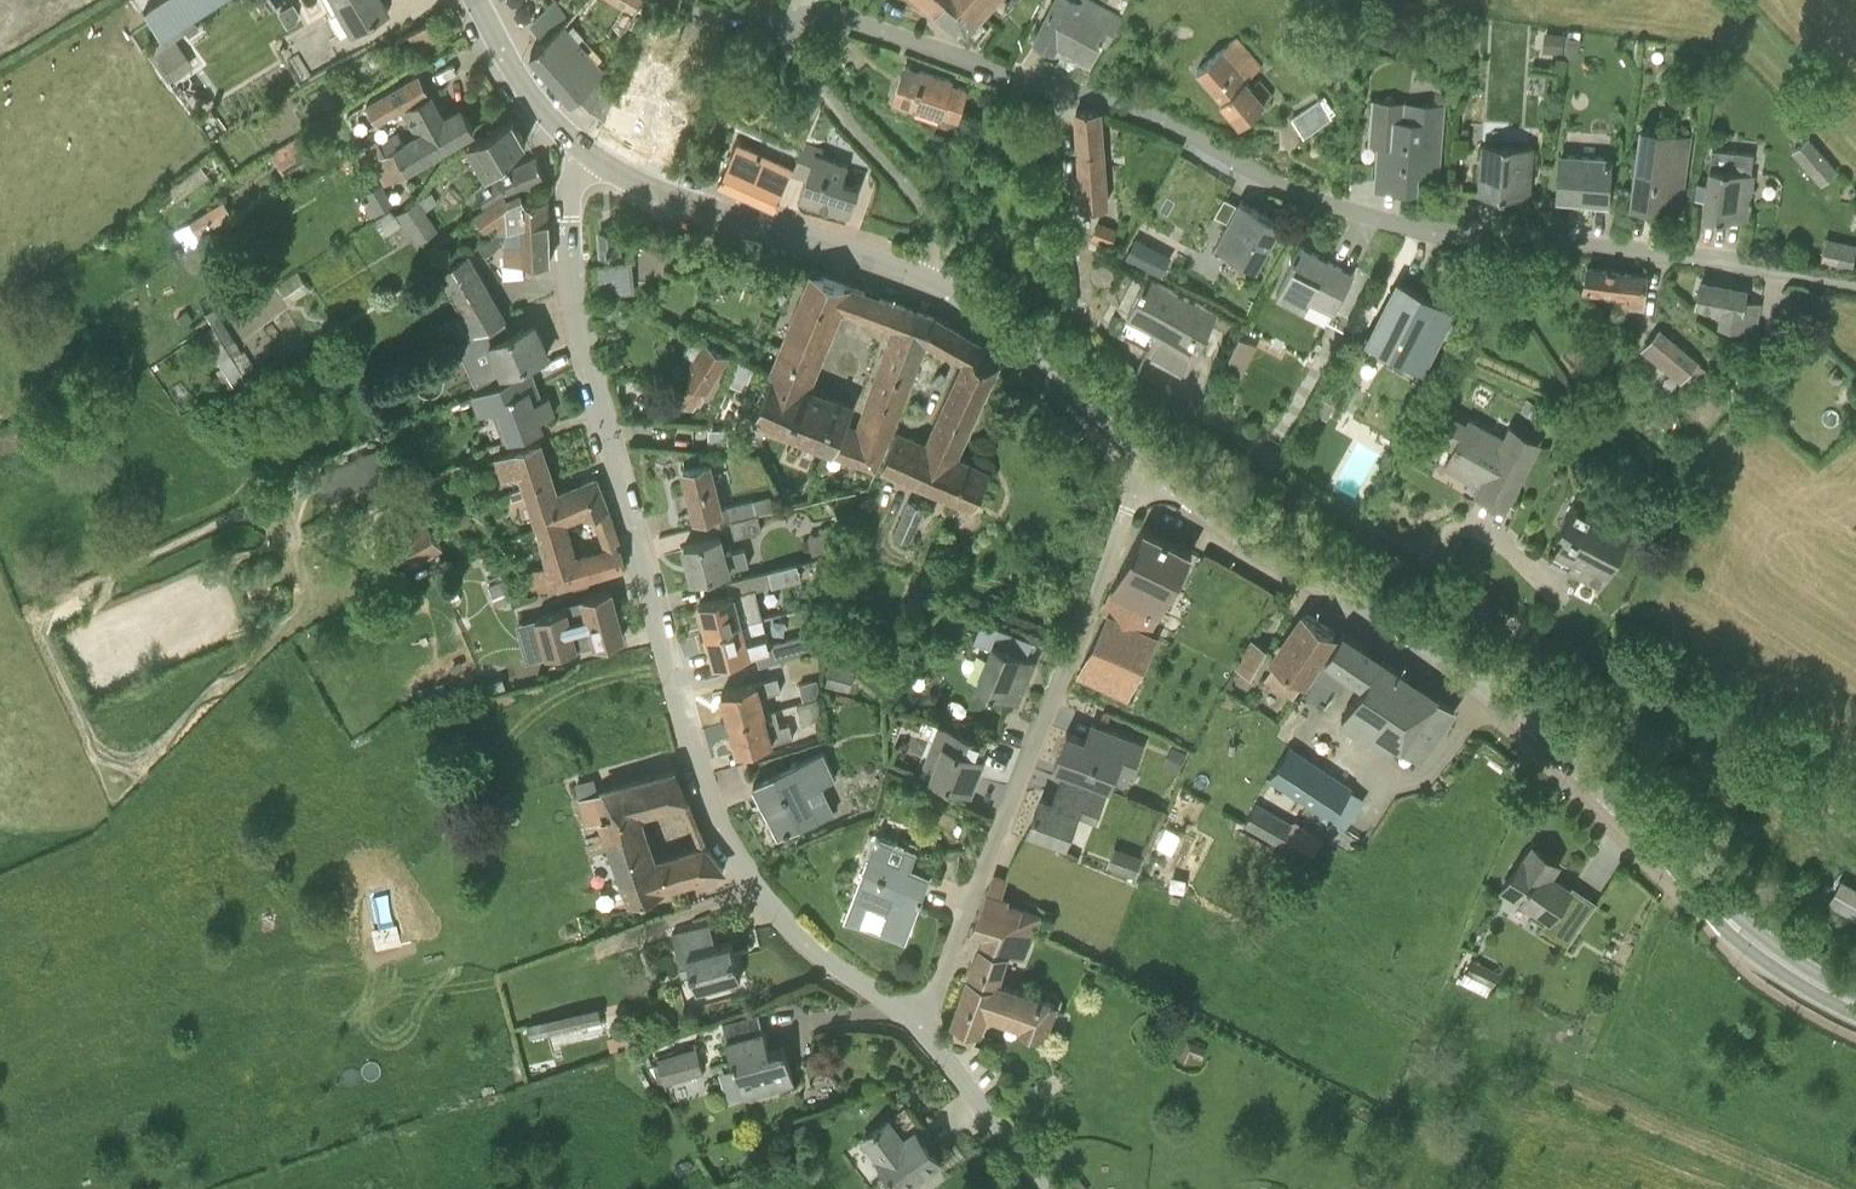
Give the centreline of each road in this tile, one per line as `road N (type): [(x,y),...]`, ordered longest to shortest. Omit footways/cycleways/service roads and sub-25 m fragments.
road 1 (residential): [(1855,285),(1685,255),(1409,225),(1309,196),(1120,102),(1057,90),(836,18),(767,19)]
road 2 (residential): [(920,1030),(788,927),(731,852),(709,807),(574,302),(568,193),(592,157)]
road 3 (secondary): [(1855,998),(1773,950),(1711,901),(1476,680),(1230,525),(1151,458)]
road 4 (residential): [(1151,458),(920,1030)]
road 5 (secondary): [(940,284),(666,193),(592,157)]
road 6 (residential): [(940,284),(945,255),(927,208),(767,19)]
road 7 (secondary): [(1151,458),(1055,363),(940,284)]
road 8 (residential): [(1042,1188),(920,1030)]
road 9 (secondary): [(592,157),(523,84),(477,0)]

